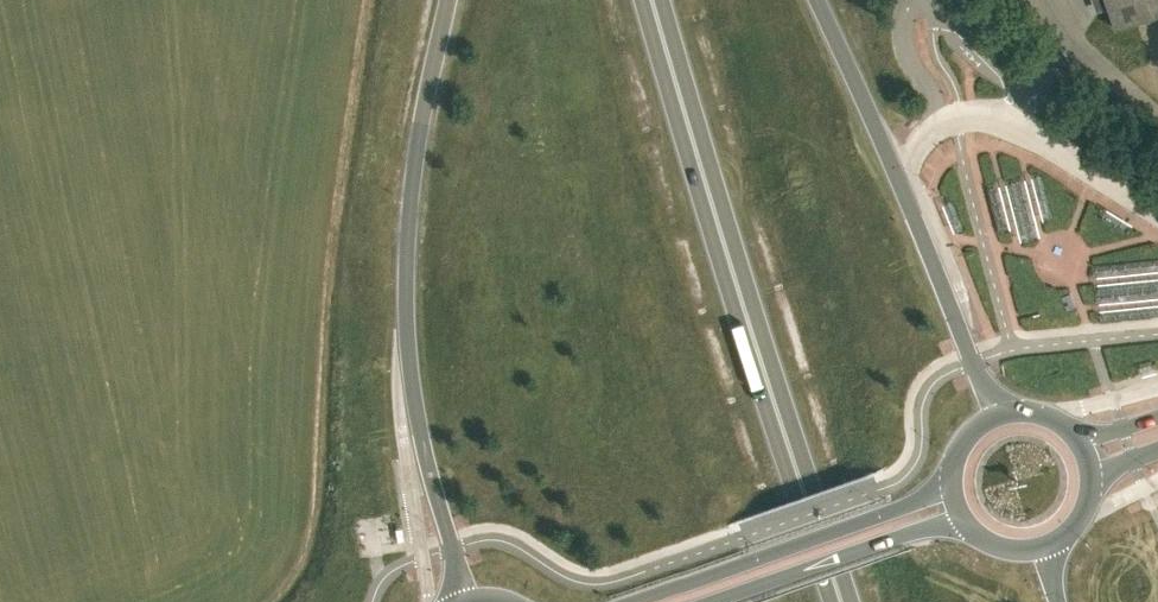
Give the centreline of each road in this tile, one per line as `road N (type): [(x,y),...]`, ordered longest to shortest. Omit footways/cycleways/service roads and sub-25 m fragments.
road 1 (trunk): [(841,601),(651,0)]
road 2 (trunk): [(449,0),(416,146),(408,359),(464,600)]
road 3 (trunk): [(1004,414),(972,362),(817,0)]
road 4 (primary): [(951,480),(915,502),(631,601)]
road 5 (primary): [(710,601),(925,528),(965,525)]

